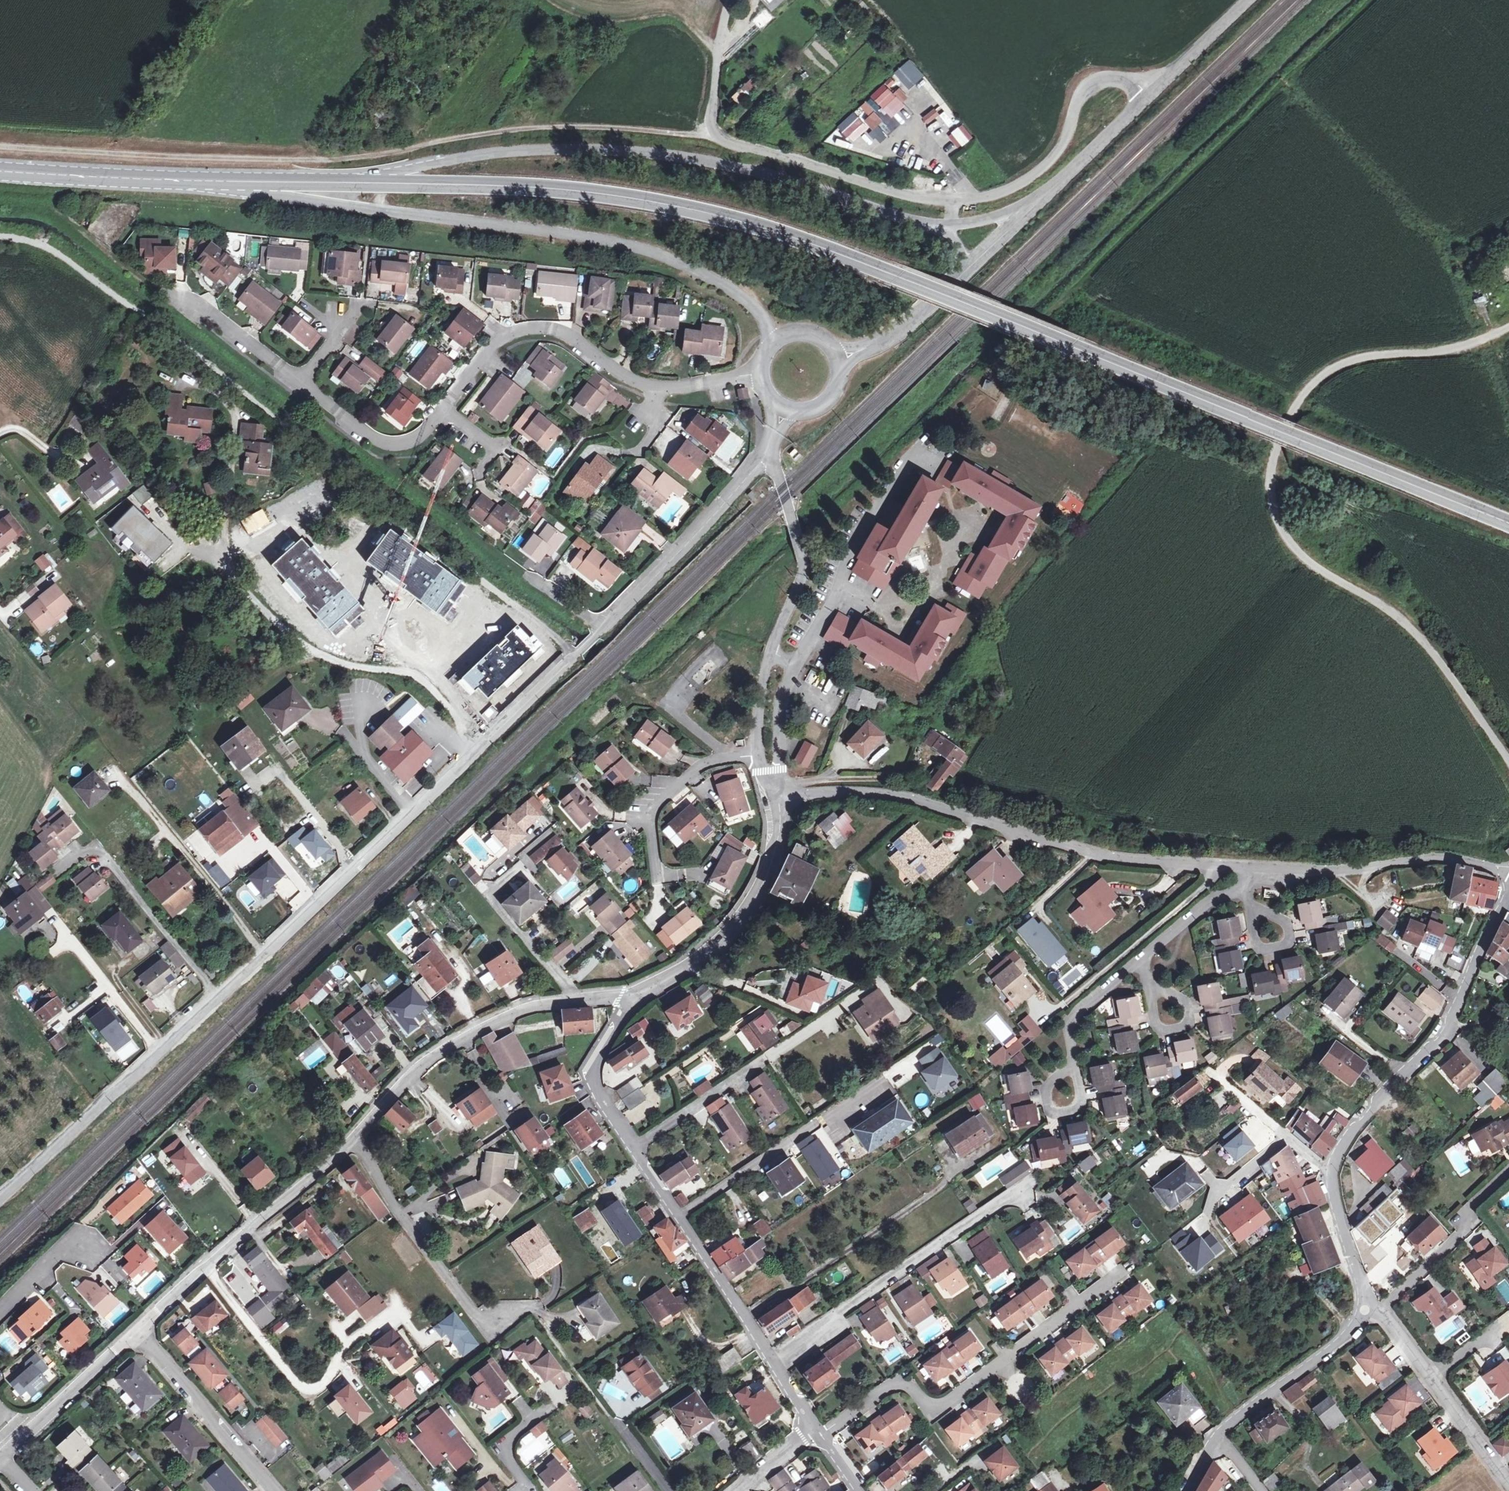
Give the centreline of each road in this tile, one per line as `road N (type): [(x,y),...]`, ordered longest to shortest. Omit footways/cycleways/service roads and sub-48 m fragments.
road 1 (secondary): [(360,184),(572,190),(727,217),(899,276),(1508,522)]
road 2 (residential): [(774,448),(579,652),(0,1196)]
road 3 (track): [(0,147),(329,160),(583,126),(727,140)]
road 4 (track): [(861,482),(1363,0)]
road 5 (residential): [(184,290),(374,441),(419,436),(491,348),(529,331),(571,338),(619,373),(656,387),(760,374)]
road 6 (unclassified): [(1508,761),(1418,635),(1293,542),(1272,468),(1291,418),(1341,370),(1438,356),(1508,334)]
road 7 (unclassified): [(1155,89),(1113,78),(1094,82),(1054,156),(1029,177),(969,197),(911,195),(729,143),(714,115),(729,0)]
road 8 (secondary): [(952,228),(911,224),(754,173),(599,153),(514,153),(360,184)]
road 9 (secondary): [(213,182),(663,256),(748,302),(773,342)]
road 10 (residential): [(780,799),(886,794),(1119,859),(1255,865)]
road 11 (residential): [(1367,1306),(1330,1175),(1351,1136),(1459,1012),(1508,893)]
road 12 (residential): [(820,1438),(891,1386),(909,1388),(934,1408),(948,1404),(1124,1267)]
road 13 (residential): [(815,1431),(632,1147)]
road 14 (residential): [(635,994),(504,1018),(430,1062),(356,1138)]
road 15 (unclassified): [(774,448),(804,567),(768,663),(760,755)]
road 16 (residential): [(356,1138),(137,1331)]
road 17 (residential): [(853,1001),(632,1147)]
road 18 (residential): [(356,1138),(399,1214),(485,1327),(515,1313)]
road 19 (residential): [(780,799),(781,831),(767,876),(735,929),(674,979),(635,994)]
road 20 (residential): [(1255,865),(1327,872),(1443,860),(1508,876)]
road 21 (residential): [(1379,1310),(1508,1486)]
road 22 (secondary): [(0,171),(213,182)]
road 23 (residential): [(137,1331),(272,1490)]
road 24 (residential): [(1218,1437),(1333,1350),(1367,1306)]
road 25 (residential): [(1379,1310),(1462,1235),(1469,1205),(1508,1167)]
road 26 (track): [(717,55),(681,19),(664,13),(610,23),(578,19),(542,0)]
road 27 (residential): [(656,879),(654,809),(703,763),(760,755)]
road 28 (tertiary): [(1155,89),(1025,211)]
road 29 (residential): [(632,1147),(592,1075),(635,994)]
road 30 (residential): [(1063,1094),(1073,1065),(1074,1015),(1143,955)]
road 31 (residential): [(137,1331),(14,1442)]
road 32 (tertiary): [(965,274),(899,330),(838,358)]
road 33 (secondary): [(360,184),(213,182)]
road 34 (tertiary): [(1248,0),(1155,89)]
road 35 (residential): [(0,1311),(72,1238),(94,1250)]
road 36 (residential): [(1143,955),(1243,884)]

